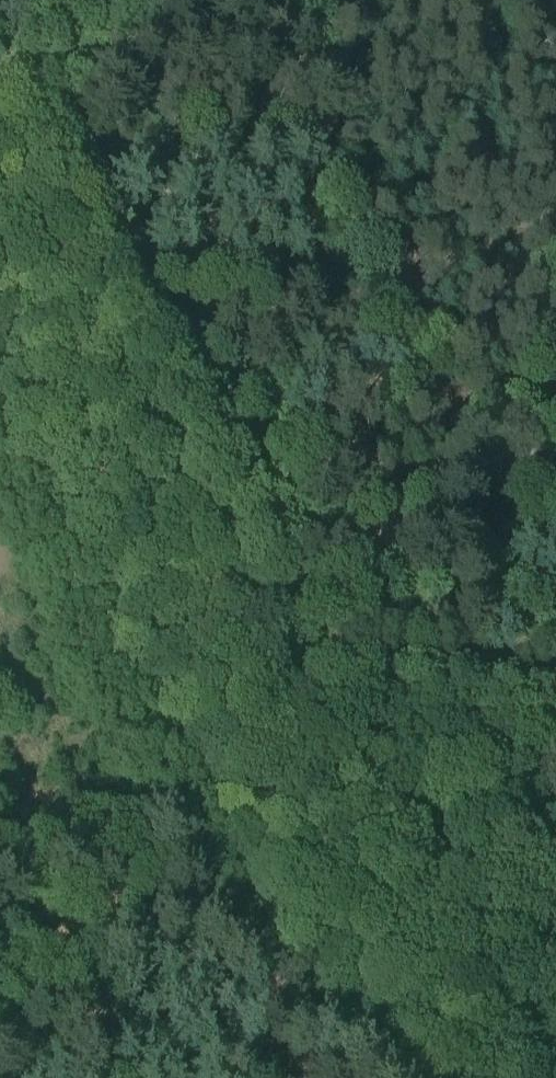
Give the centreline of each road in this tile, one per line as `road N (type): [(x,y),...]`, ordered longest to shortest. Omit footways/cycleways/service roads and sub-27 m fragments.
road 1 (track): [(286,662),(0,185)]
road 2 (track): [(541,1077),(286,662)]
road 3 (track): [(313,664),(555,688)]
road 4 (track): [(0,63),(114,0)]

